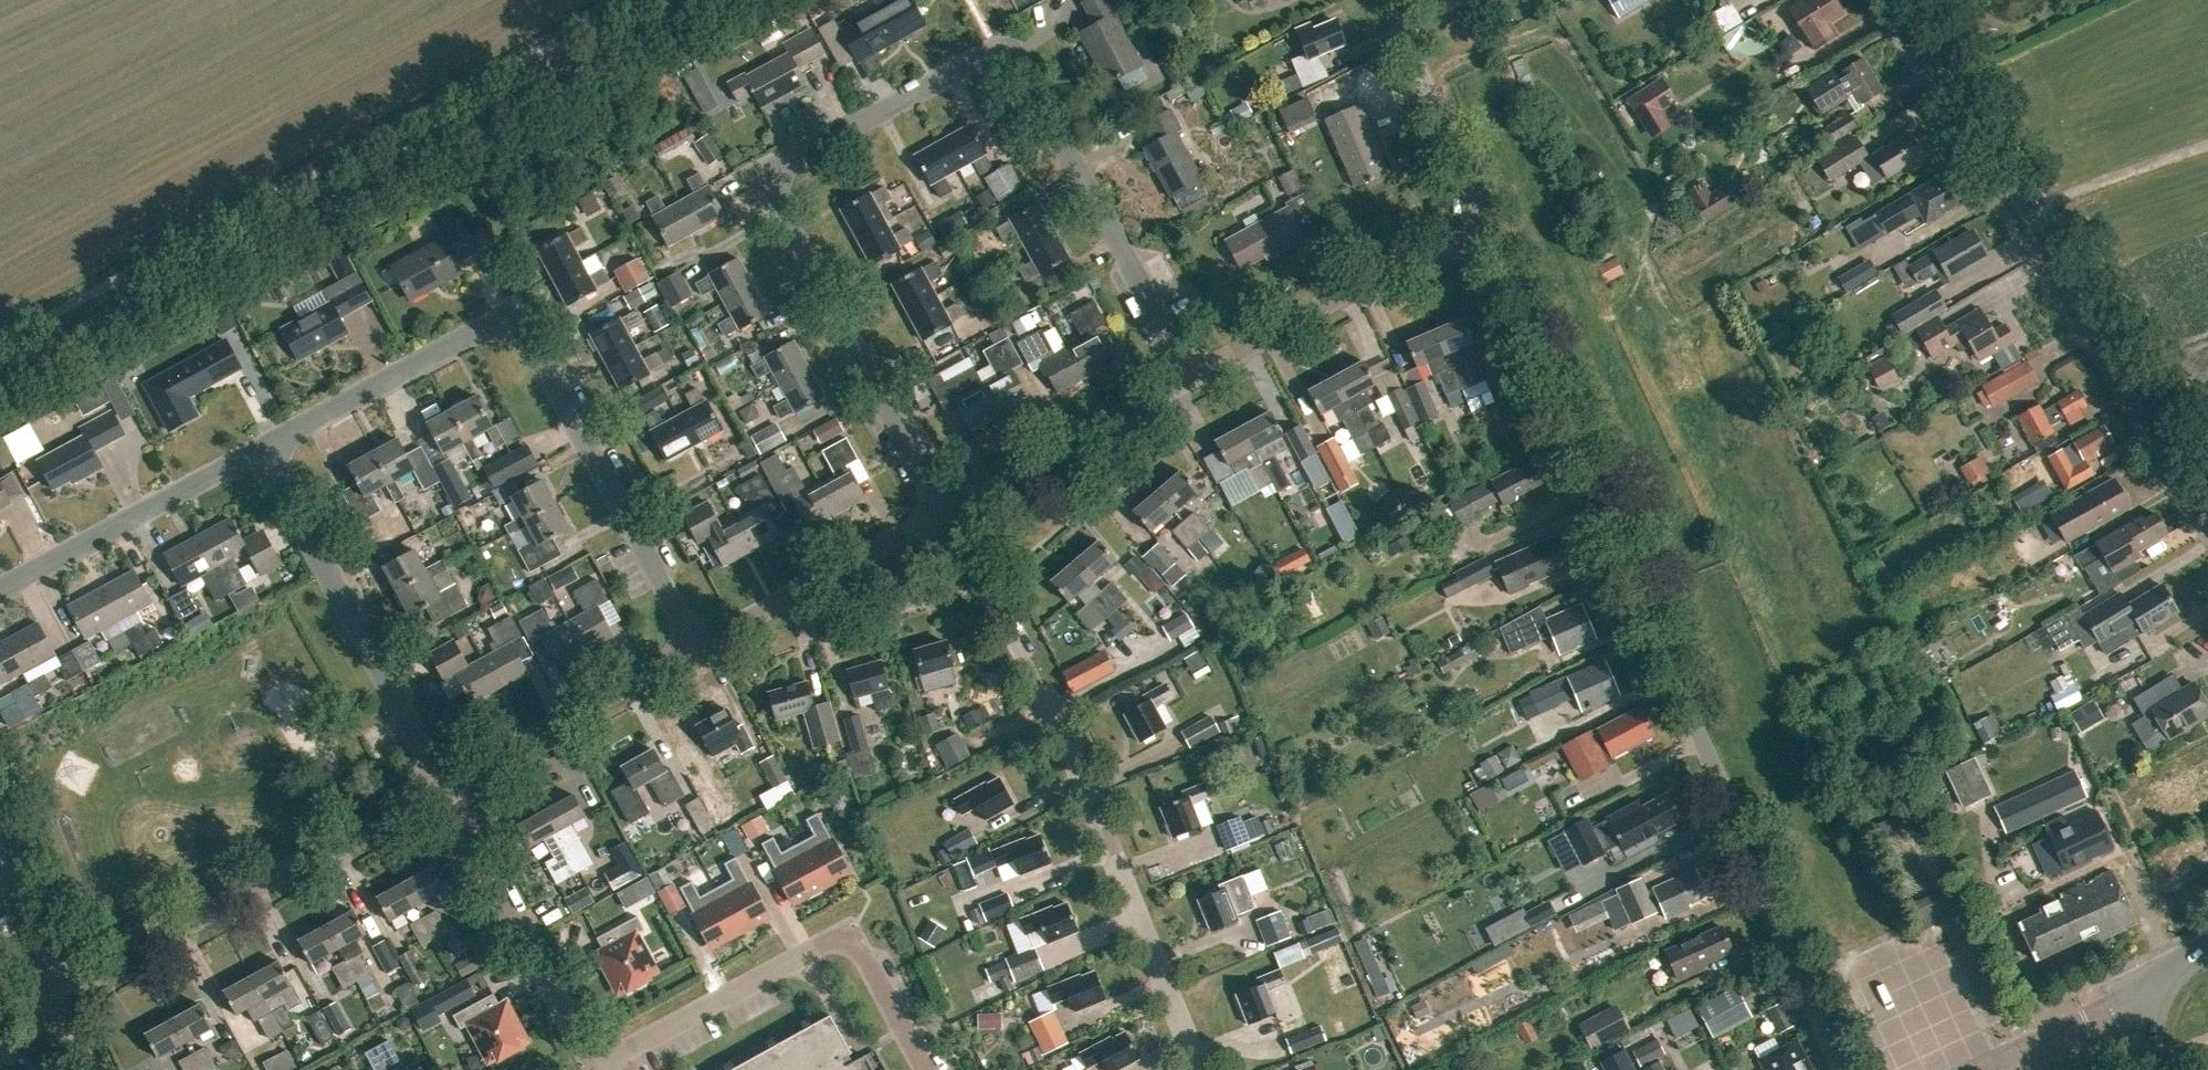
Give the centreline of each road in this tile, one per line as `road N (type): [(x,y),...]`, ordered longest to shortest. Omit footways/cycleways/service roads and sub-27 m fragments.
road 1 (residential): [(944,512),(766,182),(987,54),(1005,53),(1021,66),(1187,374)]
road 2 (residential): [(1839,1069),(1487,231)]
road 3 (tertiary): [(0,386),(707,0)]
road 4 (residential): [(262,450),(492,325),(527,337),(693,644)]
road 5 (residential): [(1196,1069),(1087,785),(992,584),(944,512)]
road 6 (tertiary): [(2207,491),(1905,0)]
road 7 (residential): [(925,1069),(849,932),(593,1064)]
road 8 (residential): [(53,994),(444,783)]
road 9 (residential): [(444,783),(262,450)]
road 10 (residential): [(1187,374),(1487,231)]
road 11 (residential): [(593,1064),(444,783)]
road 12 (residential): [(0,590),(262,450)]
road 13 (residential): [(444,783),(693,644)]
road 14 (residential): [(693,644),(944,512)]
road 15 (residential): [(944,512),(1187,374)]
road 16 (residential): [(1487,231),(1390,0)]
road 17 (tertiary): [(1974,1069),(2123,998)]
road 18 (residential): [(53,994),(0,862)]

